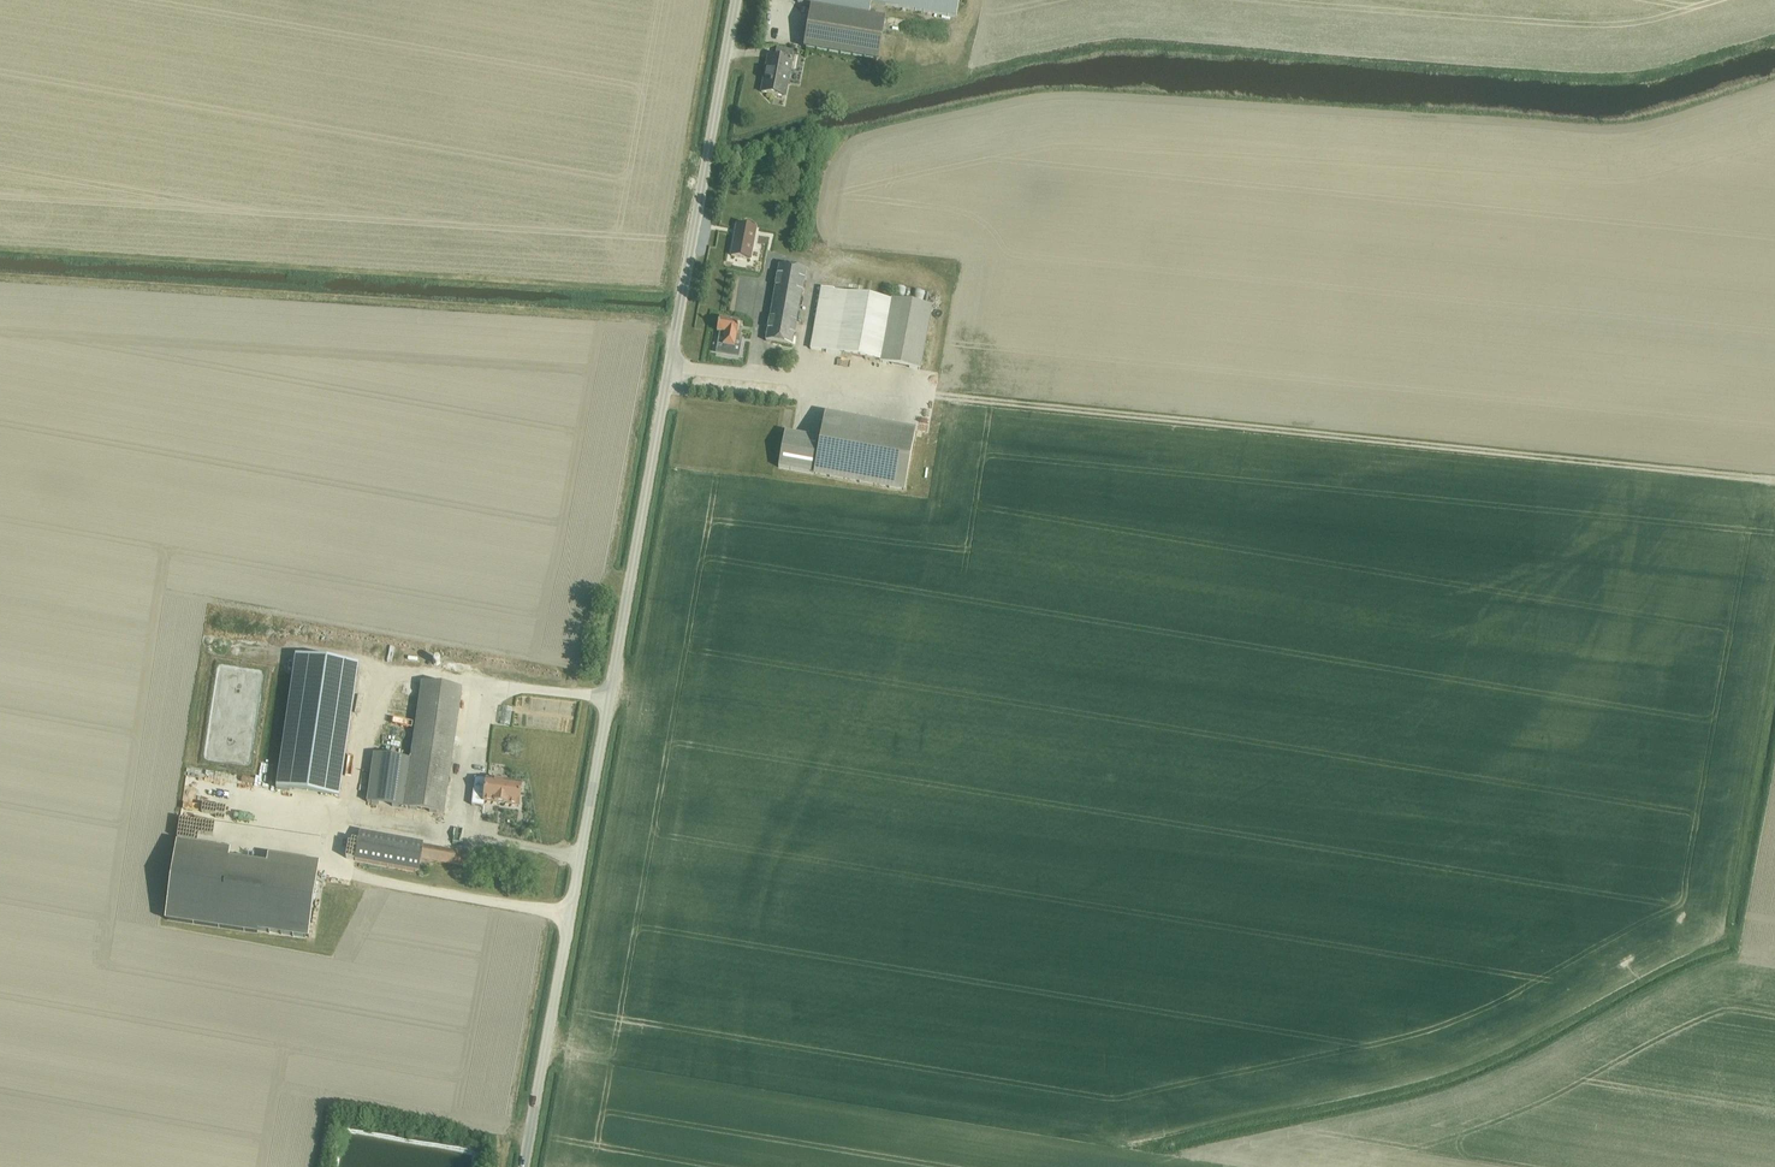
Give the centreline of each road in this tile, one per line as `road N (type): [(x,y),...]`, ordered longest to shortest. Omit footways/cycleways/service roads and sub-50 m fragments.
road 1 (unclassified): [(525,1166),(736,0)]
road 2 (track): [(1774,480),(937,394)]

